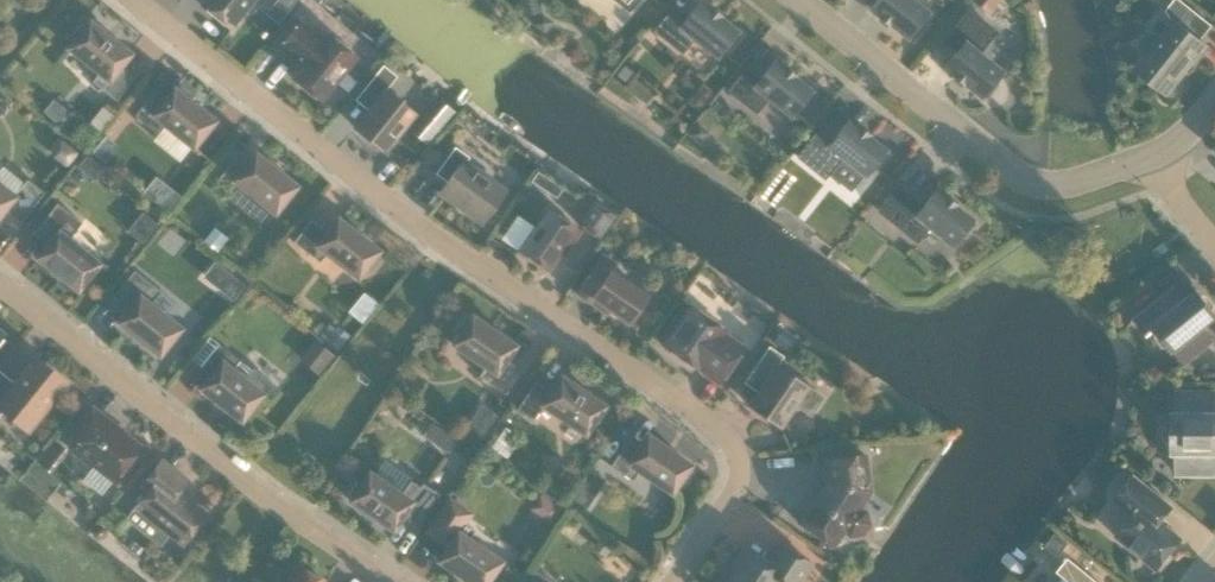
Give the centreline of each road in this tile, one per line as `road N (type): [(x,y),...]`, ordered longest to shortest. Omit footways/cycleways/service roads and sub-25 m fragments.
road 1 (residential): [(668,581),(734,482),(733,454),(709,422),(412,228),(126,0)]
road 2 (residential): [(0,286),(273,504),(387,581)]
road 3 (residential): [(1146,160),(1074,187),(1033,186),(993,165),(795,0)]

